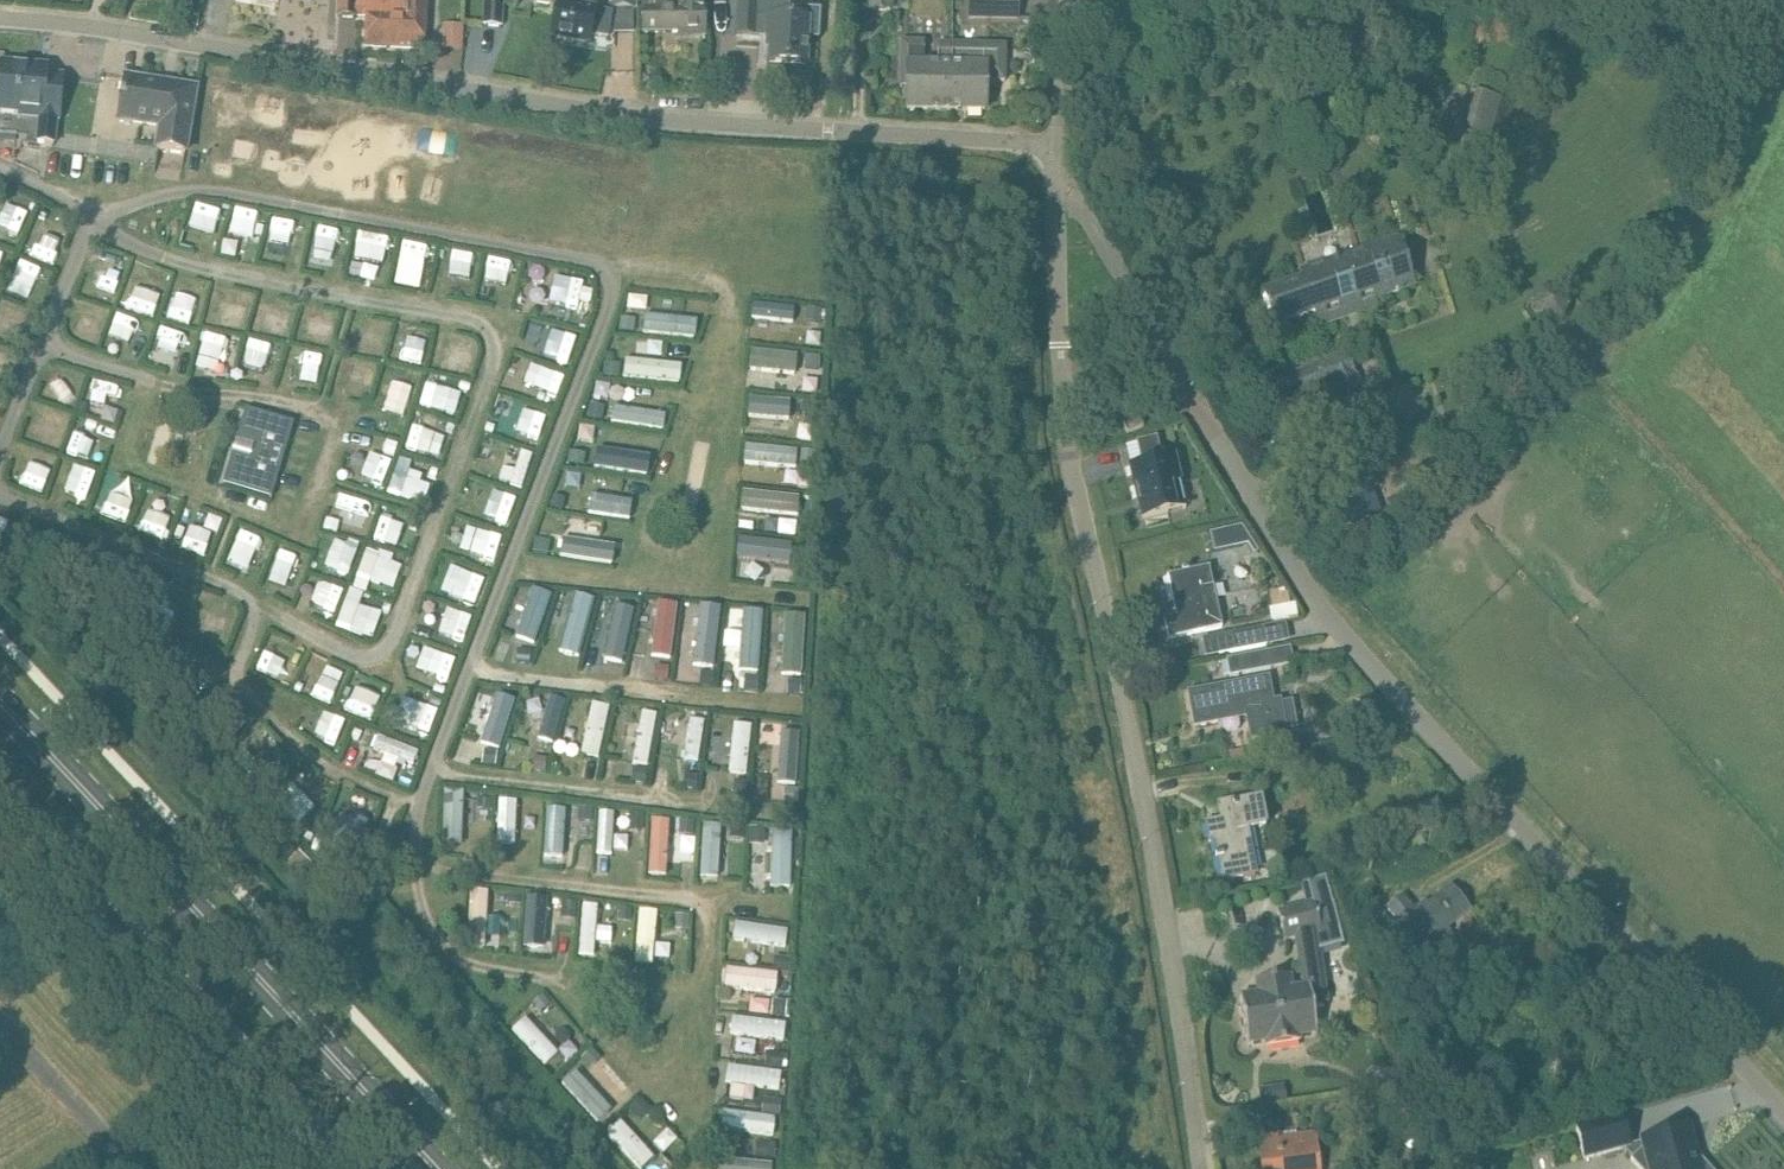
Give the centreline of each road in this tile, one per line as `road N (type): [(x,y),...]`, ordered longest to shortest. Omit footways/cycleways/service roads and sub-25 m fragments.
road 1 (unclassified): [(1060,148),(663,121),(0,21)]
road 2 (unclassified): [(1197,405),(1329,605),(1783,1093)]
road 3 (residential): [(1203,1168),(1150,834),(1092,581),(1062,397)]
road 4 (track): [(232,269),(460,318),(486,327),(496,340),(496,362),(384,651),(356,647),(260,604)]
road 5 (primary): [(437,1168),(0,701)]
road 6 (track): [(610,270),(726,280),(734,299),(712,586),(512,563)]
road 7 (track): [(417,883),(447,950),(539,976),(575,1004),(622,1067),(674,1105),(695,1102),(700,1081),(710,902)]
road 8 (track): [(155,385),(124,462),(296,525),(330,416),(202,395)]
road 9 (track): [(142,548),(260,604),(233,684),(350,779),(419,806)]
road 10 (track): [(778,908),(416,866)]
road 11 (track): [(777,812),(458,777),(434,767)]
road 12 (track): [(780,707),(501,674),(474,663)]
road 13 (unclassified): [(1197,405),(1086,208),(1058,206)]
road 14 (unclassified): [(1062,397),(1058,206)]
road 15 (unclassified): [(1060,148),(1075,0)]
road 16 (unclassified): [(1062,397),(1157,392),(1197,405)]

